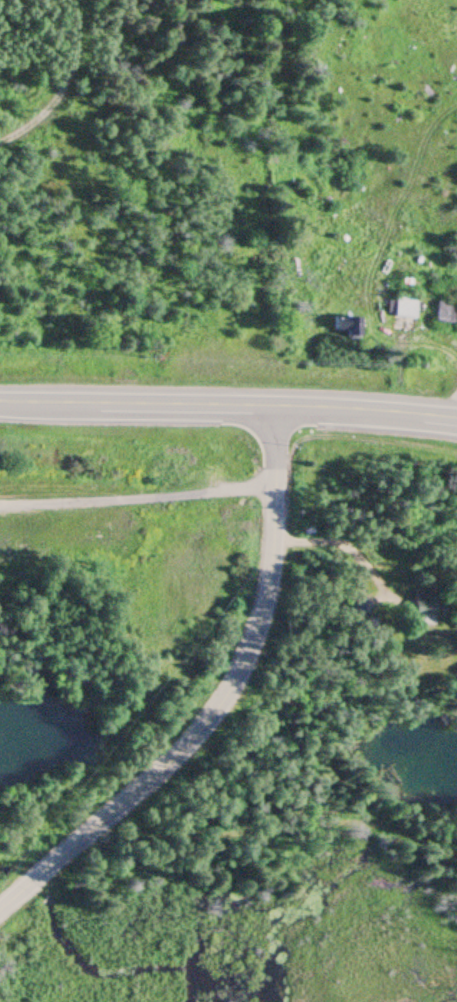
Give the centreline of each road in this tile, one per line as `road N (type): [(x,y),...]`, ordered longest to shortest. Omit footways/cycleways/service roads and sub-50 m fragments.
road 1 (residential): [(0,907),(178,751),(238,674),(268,600),(274,554),(273,405)]
road 2 (primary): [(456,419),(273,405),(0,401)]
road 3 (track): [(0,503),(132,499),(276,480)]

